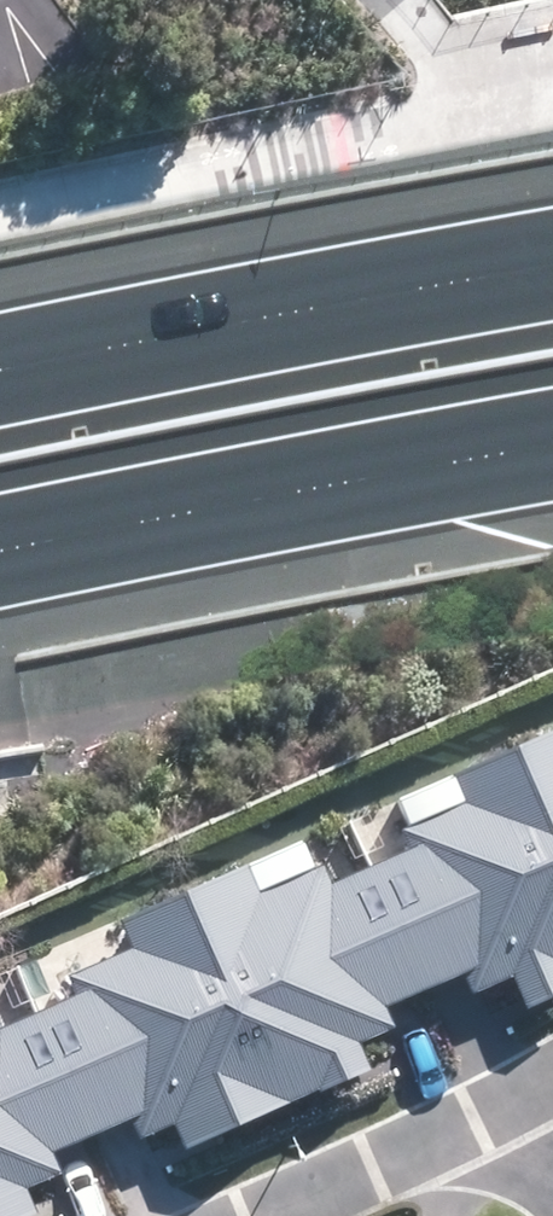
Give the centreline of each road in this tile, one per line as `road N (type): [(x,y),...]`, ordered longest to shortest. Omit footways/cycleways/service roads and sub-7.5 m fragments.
road 1 (motorway): [(0,371),(552,268)]
road 2 (motorway): [(552,450),(0,549)]
road 3 (residential): [(240,1215),(495,1104)]

